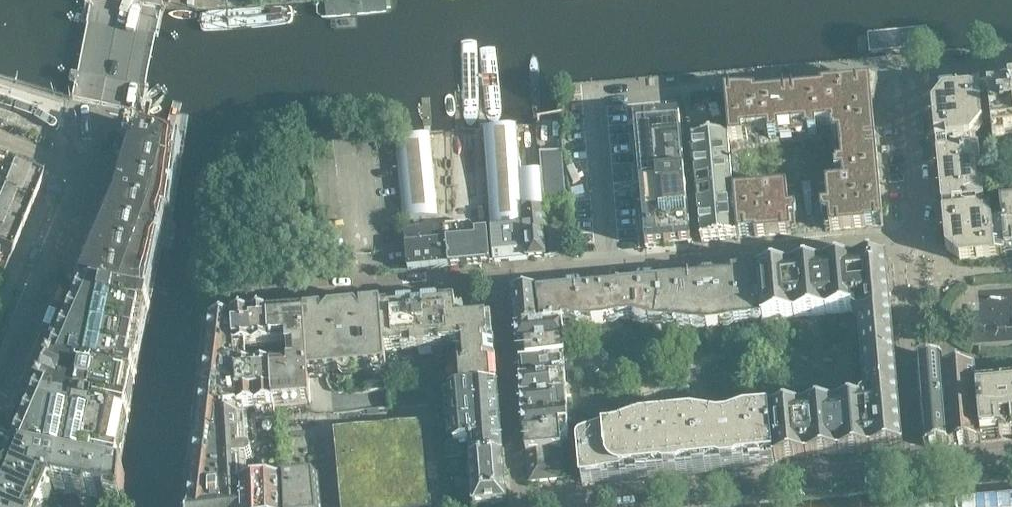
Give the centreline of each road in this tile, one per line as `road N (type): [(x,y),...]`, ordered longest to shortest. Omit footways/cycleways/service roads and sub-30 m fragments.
road 1 (residential): [(497,283),(517,501),(915,463)]
road 2 (residential): [(497,283),(904,240)]
road 3 (residential): [(224,303),(497,283)]
road 4 (residential): [(904,240),(917,218),(909,86),(1011,76)]
road 5 (residential): [(915,463),(899,277),(904,240)]
road 6 (unclassified): [(0,382),(69,214),(68,174)]
road 7 (unclassified): [(68,174),(103,144),(133,0)]

